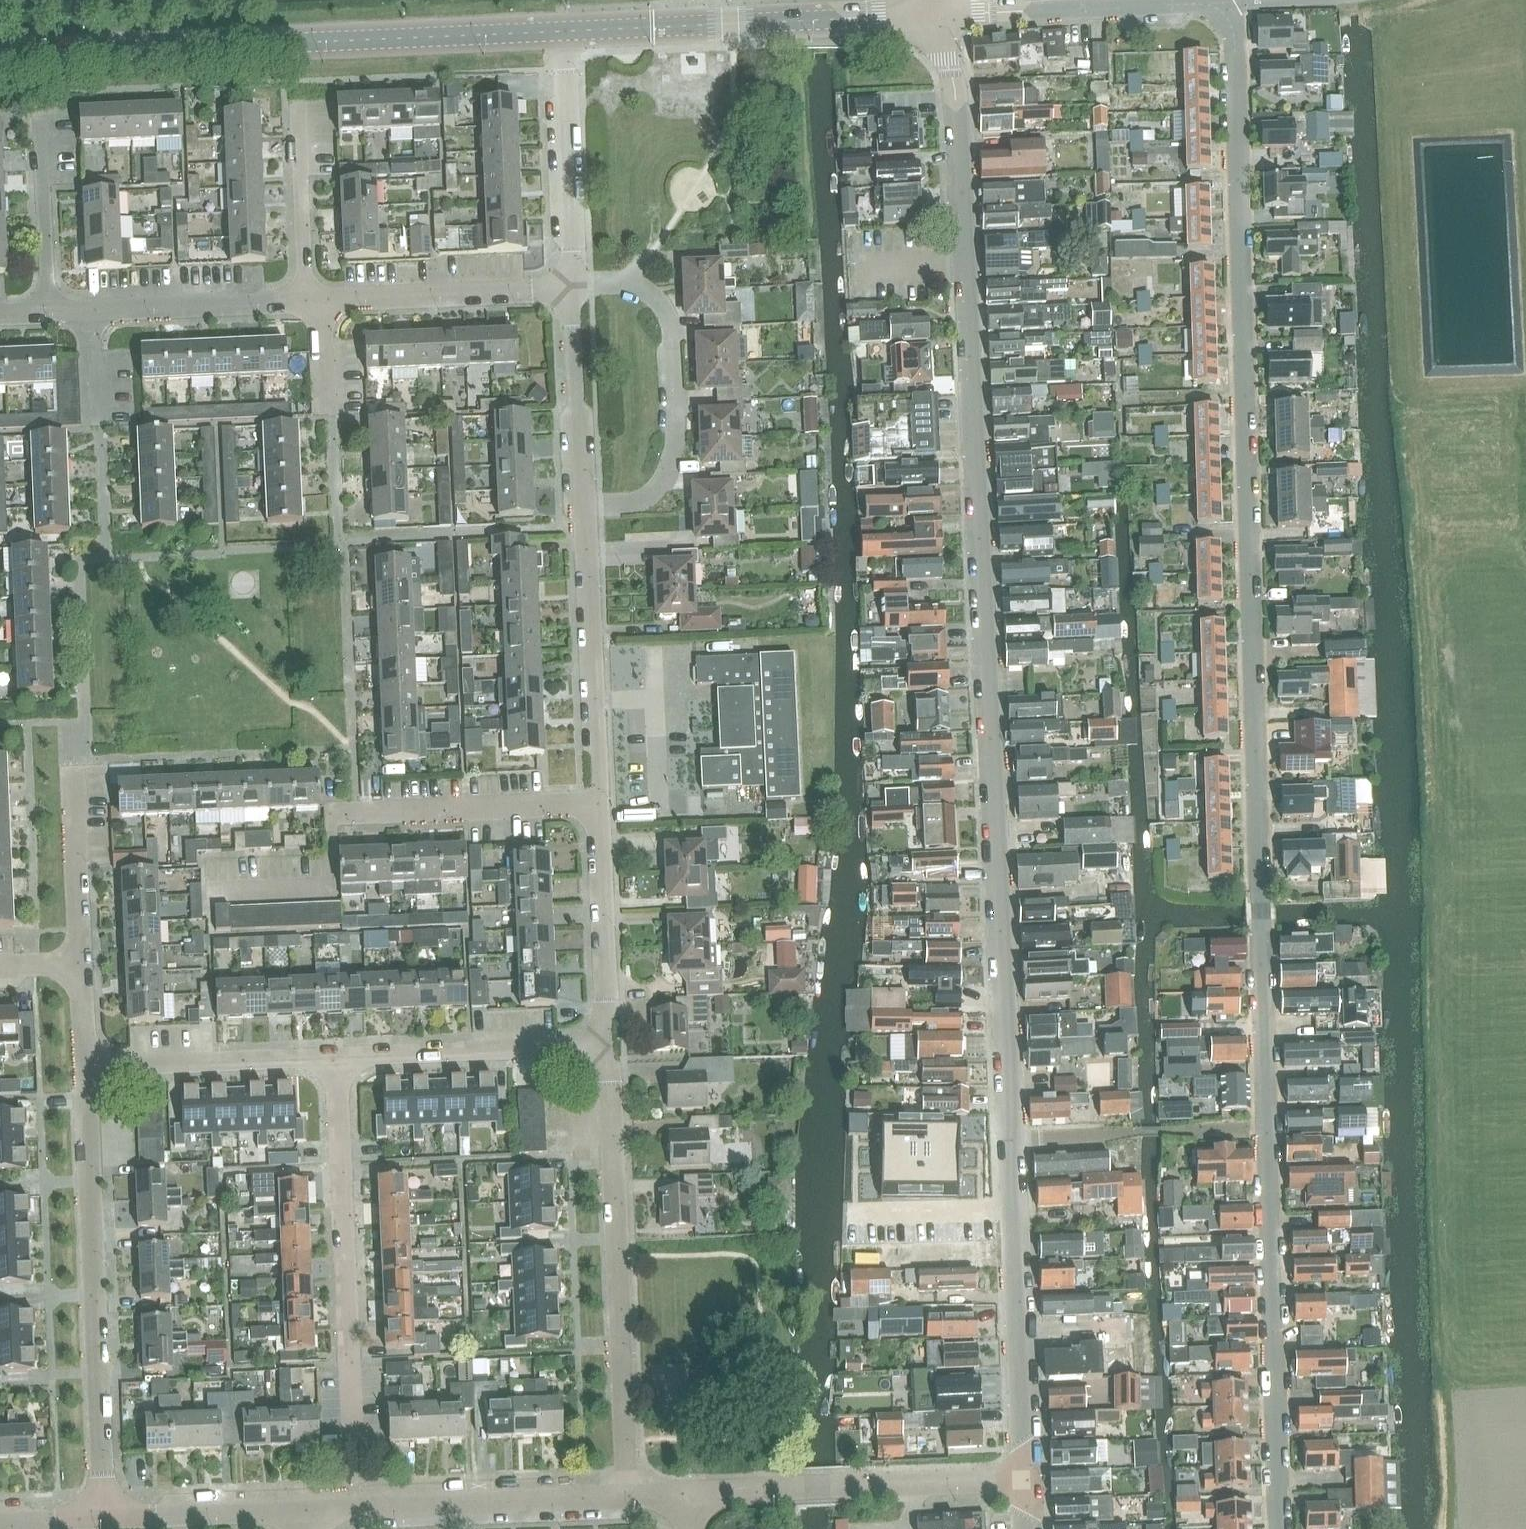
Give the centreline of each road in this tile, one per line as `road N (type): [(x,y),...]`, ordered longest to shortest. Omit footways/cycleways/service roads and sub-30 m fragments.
road 1 (residential): [(1009,1140),(955,94),(938,16)]
road 2 (residential): [(1266,1130),(1234,27),(1221,10)]
road 3 (tertiary): [(0,54),(565,30)]
road 4 (residential): [(104,1518),(84,1064)]
road 5 (residential): [(627,1496),(612,1086),(601,1044)]
road 6 (residential): [(1278,1528),(1266,1130)]
road 7 (residential): [(354,1442),(338,1055)]
road 8 (tertiary): [(565,30),(938,16)]
road 9 (residential): [(584,506),(612,506),(659,485),(673,453),(677,381),(660,303),(637,285),(573,285)]
road 10 (residential): [(1022,1479),(1009,1140)]
road 11 (residential): [(689,1492),(1022,1479)]
road 12 (residential): [(309,1511),(627,1496)]
road 13 (residential): [(600,803),(584,506)]
road 14 (residential): [(1221,10),(1183,2),(938,16)]
road 15 (residential): [(304,300),(573,285)]
road 16 (residential): [(338,1055),(601,1044)]
road 17 (residential): [(1009,1140),(1266,1130)]
road 18 (residential): [(49,312),(304,300)]
road 19 (residential): [(573,285),(565,30)]
road 20 (residential): [(84,1064),(338,1055)]
road 21 (residential): [(352,813),(600,803)]
road 22 (residential): [(601,1044),(609,997),(600,803)]
road 23 (residential): [(584,506),(573,285)]
road 24 (residential): [(104,1518),(309,1511)]
road 25 (residential): [(78,962),(72,772)]
road 26 (residential): [(304,300),(300,119)]
road 27 (residential): [(49,312),(39,133)]

